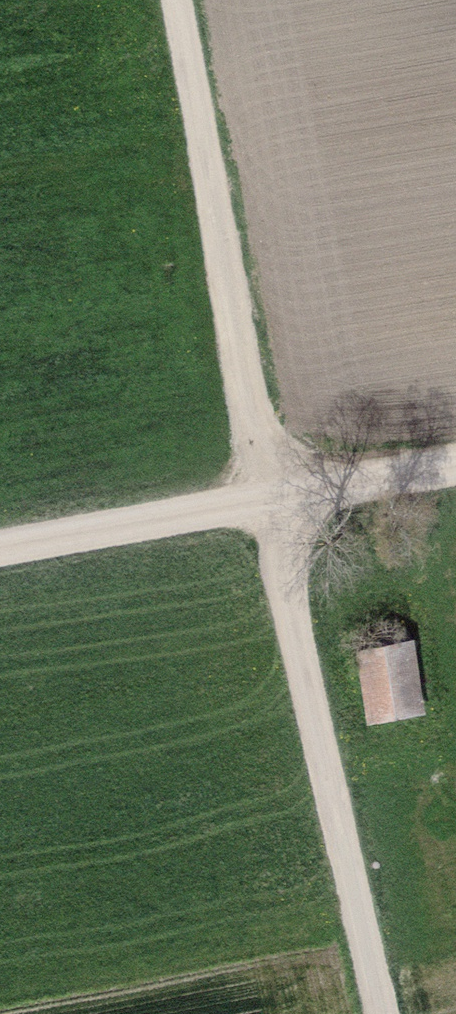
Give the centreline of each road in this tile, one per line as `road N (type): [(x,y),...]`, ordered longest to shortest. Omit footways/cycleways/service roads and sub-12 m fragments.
road 1 (track): [(177,0),(384,1013)]
road 2 (track): [(0,546),(455,467)]

